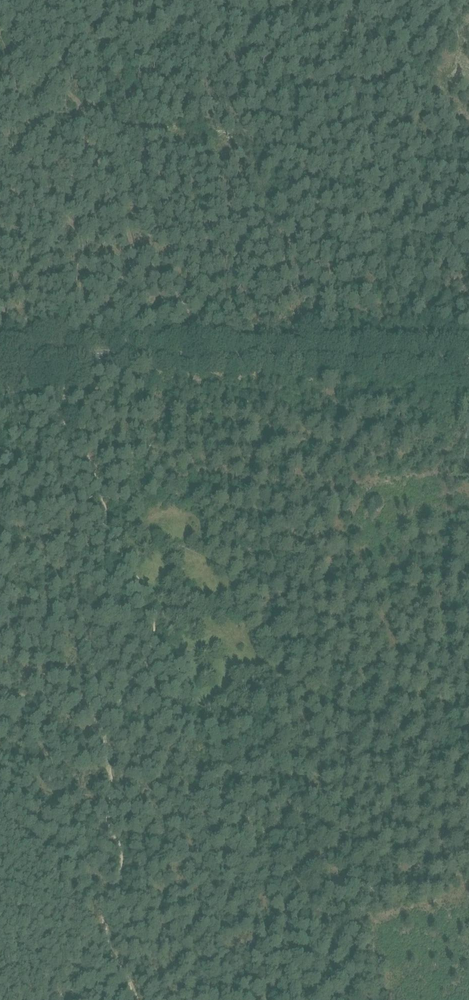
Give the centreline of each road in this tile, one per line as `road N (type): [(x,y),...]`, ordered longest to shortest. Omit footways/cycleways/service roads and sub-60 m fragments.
road 1 (tertiary): [(0,354),(468,359)]
road 2 (track): [(0,337),(468,340)]
road 3 (track): [(132,999),(103,919),(121,863),(110,816),(115,697)]

